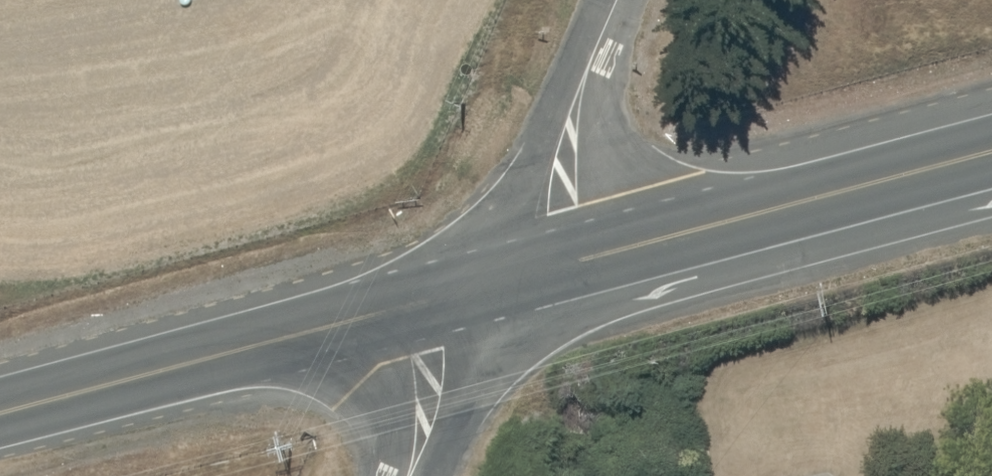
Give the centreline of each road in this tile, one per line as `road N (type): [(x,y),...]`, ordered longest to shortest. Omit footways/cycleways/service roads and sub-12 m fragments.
road 1 (trunk): [(557,275),(991,163)]
road 2 (trunk): [(0,421),(432,307)]
road 3 (unclassified): [(557,275),(542,214),(554,155),(619,0)]
road 4 (unclassified): [(411,475),(444,394),(432,307)]
road 5 (trunk): [(432,307),(557,275)]

